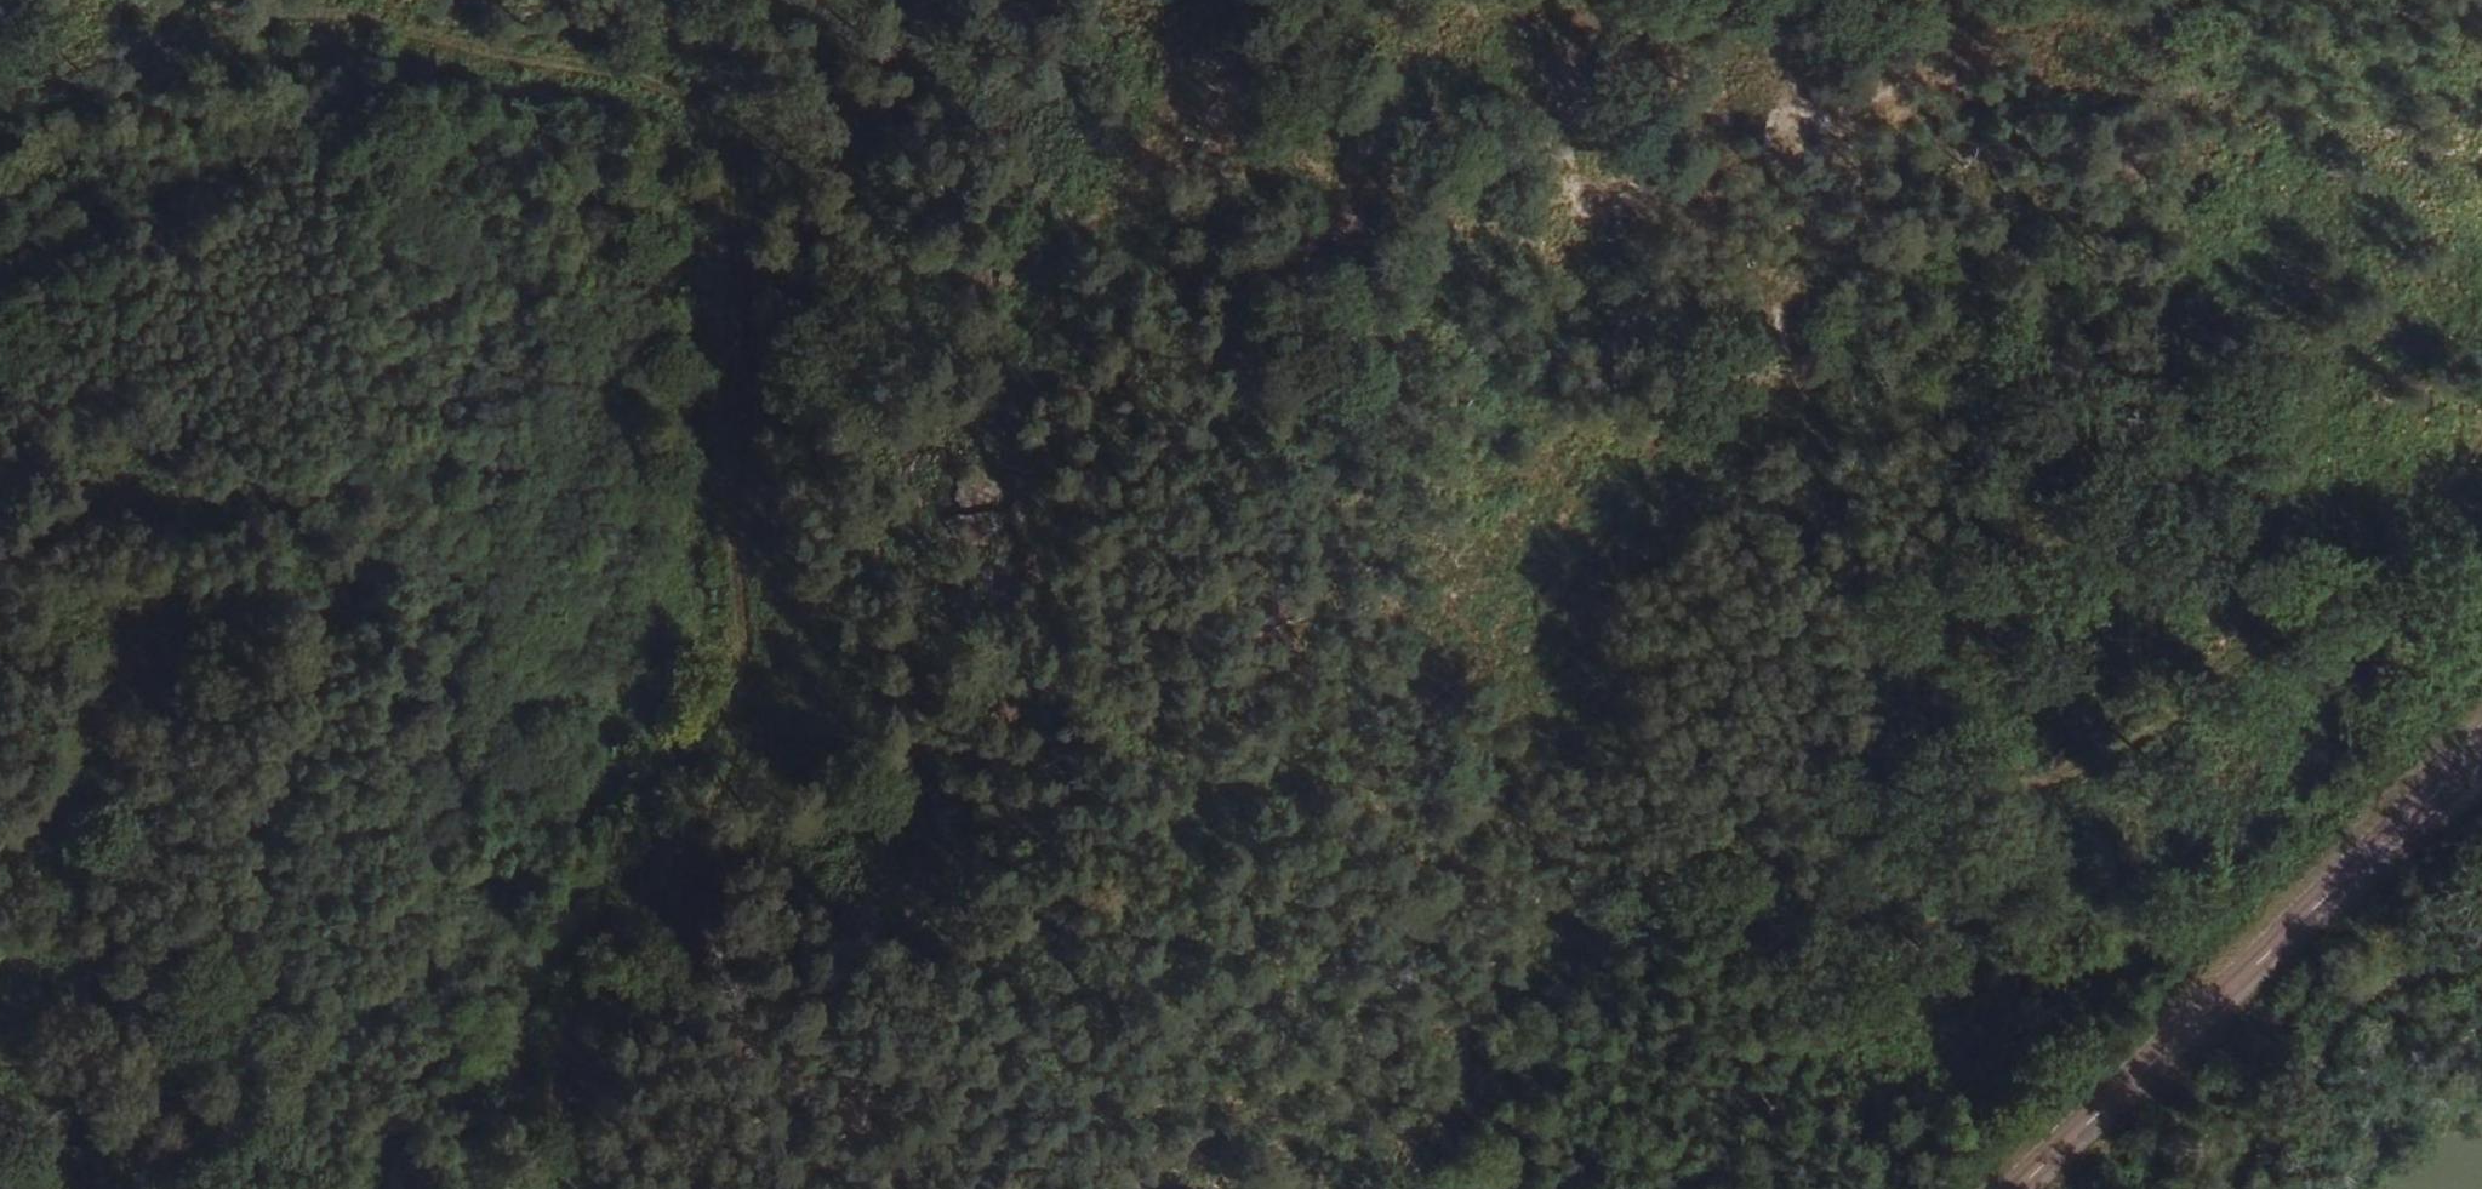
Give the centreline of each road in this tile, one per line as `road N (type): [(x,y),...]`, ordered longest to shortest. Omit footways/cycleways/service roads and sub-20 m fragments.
road 1 (tertiary): [(2481,743),(2011,1188)]

